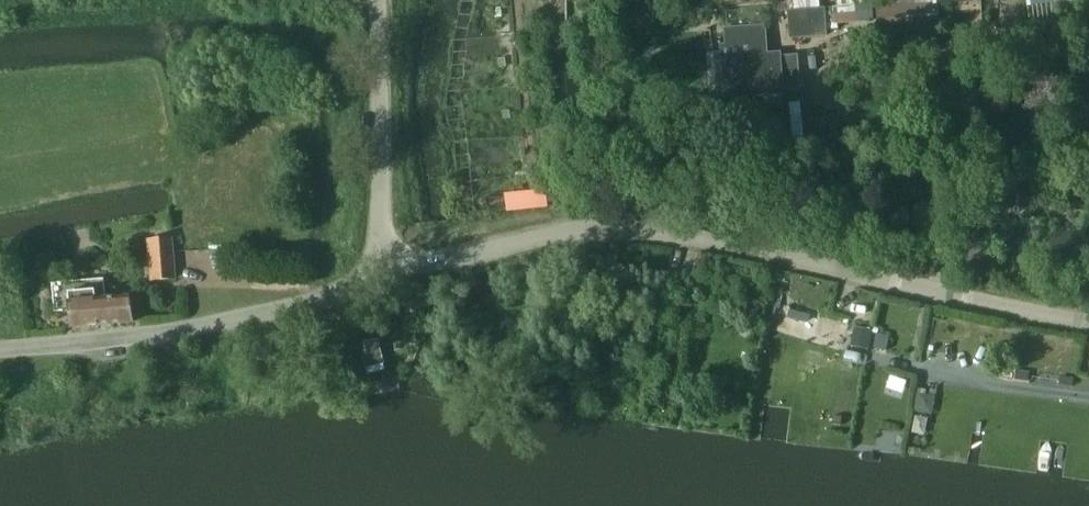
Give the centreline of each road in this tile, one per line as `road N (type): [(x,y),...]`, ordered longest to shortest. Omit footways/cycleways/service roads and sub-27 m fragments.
road 1 (unclassified): [(1088,320),(701,243),(598,233),(386,274)]
road 2 (unclassified): [(0,350),(114,338),(386,274)]
road 3 (unclassified): [(386,274),(376,0)]

